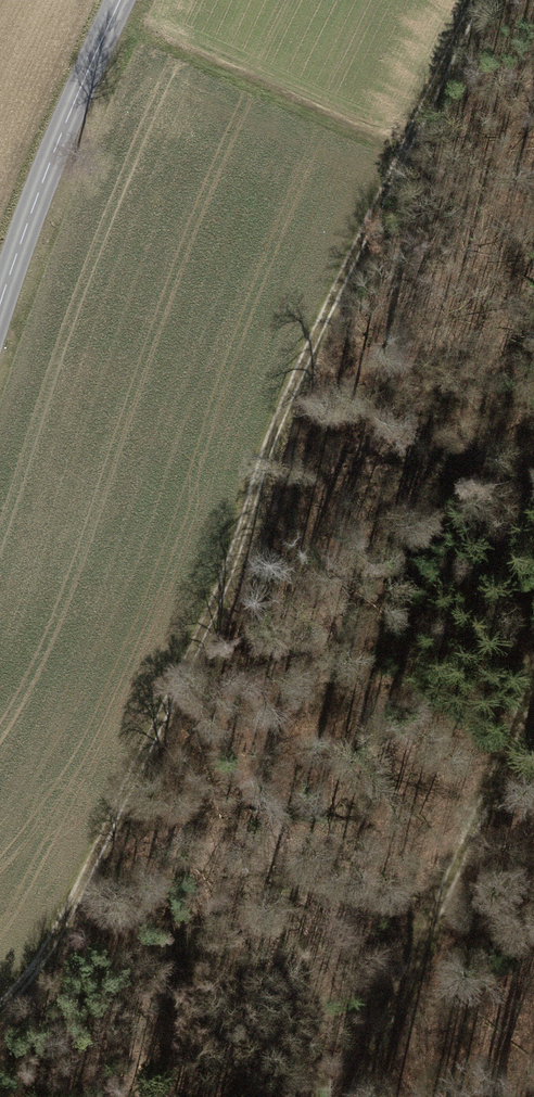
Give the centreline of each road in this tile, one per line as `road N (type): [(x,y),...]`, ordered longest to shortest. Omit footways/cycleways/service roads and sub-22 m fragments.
road 1 (track): [(0,1010),(29,981),(168,699),(381,198),(484,0)]
road 2 (track): [(350,1096),(533,667)]
road 3 (primary): [(0,309),(62,134),(121,0)]

